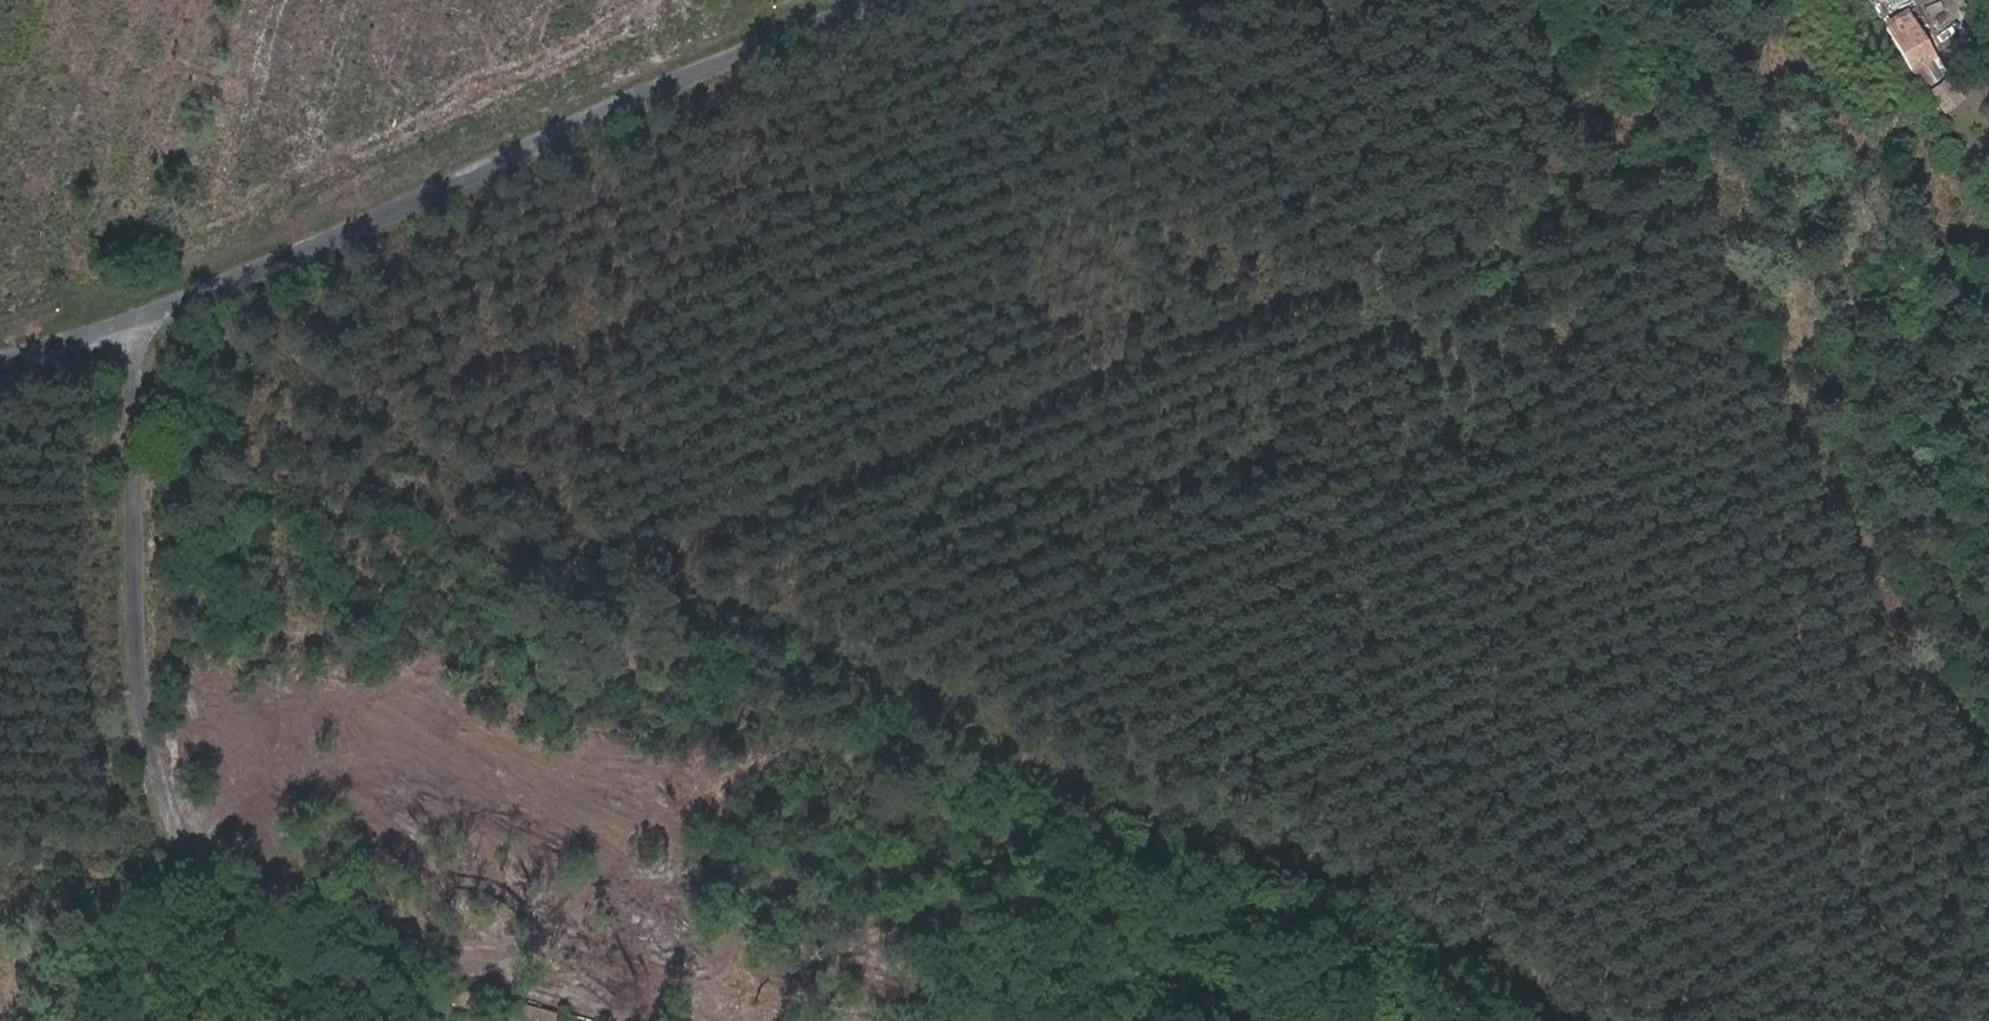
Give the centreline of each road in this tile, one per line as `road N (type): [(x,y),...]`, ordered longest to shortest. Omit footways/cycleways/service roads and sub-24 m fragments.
road 1 (unclassified): [(156,331),(643,109),(910,0)]
road 2 (unclassified): [(286,1020),(234,923),(161,752),(136,551),(156,331)]
road 3 (unclassified): [(0,368),(156,331)]

